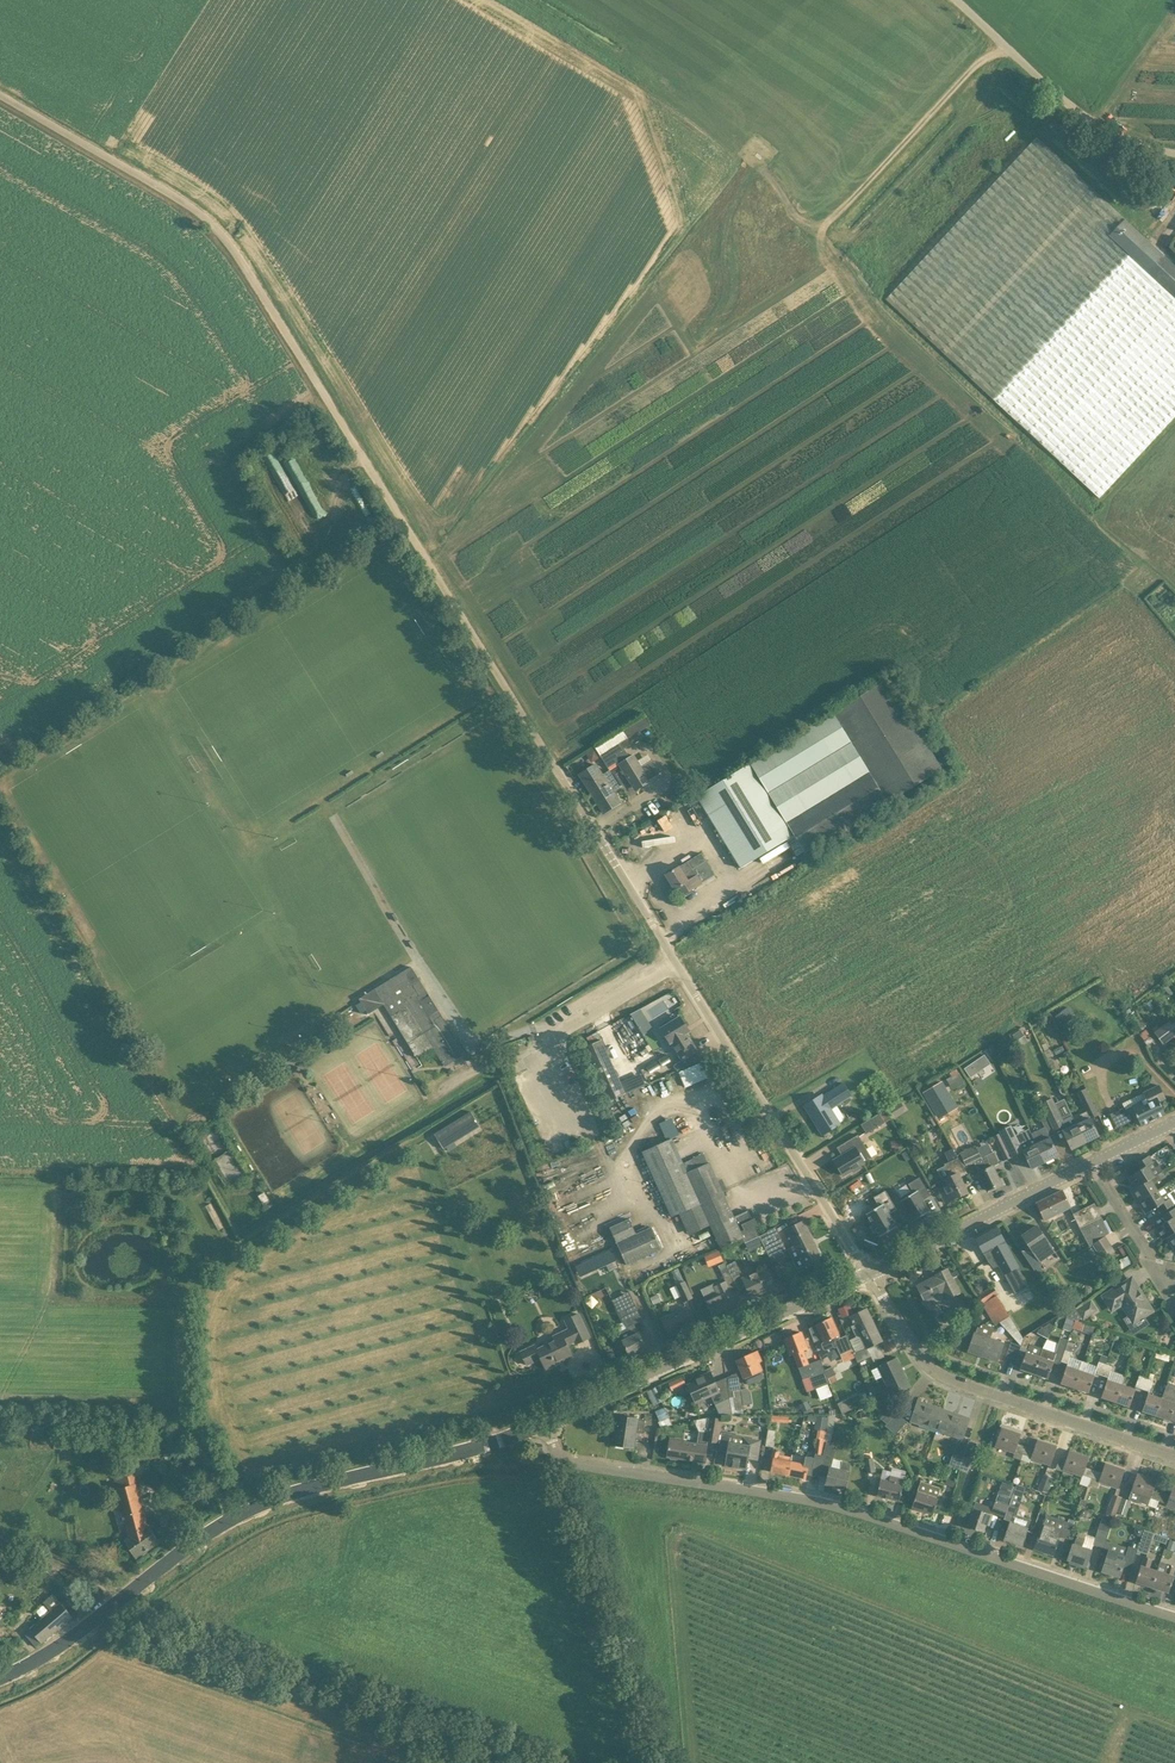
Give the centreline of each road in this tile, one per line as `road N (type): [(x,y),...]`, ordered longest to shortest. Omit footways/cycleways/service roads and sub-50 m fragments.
road 1 (unclassified): [(0,96),(161,188),(227,240),(318,399),(867,1273)]
road 2 (residential): [(1174,1615),(847,1508),(563,1462),(544,1422)]
road 3 (tertiary): [(0,1677),(58,1647),(251,1508),(544,1422)]
road 4 (track): [(118,1601),(565,1762)]
road 5 (residential): [(1174,1458),(931,1370),(867,1273)]
road 6 (tertiary): [(544,1422),(867,1273)]
road 7 (unclassified): [(1174,154),(1086,117),(955,0)]
road 8 (tertiary): [(867,1273),(1091,1163)]
road 9 (residential): [(1174,1290),(1169,1293),(1091,1163)]

